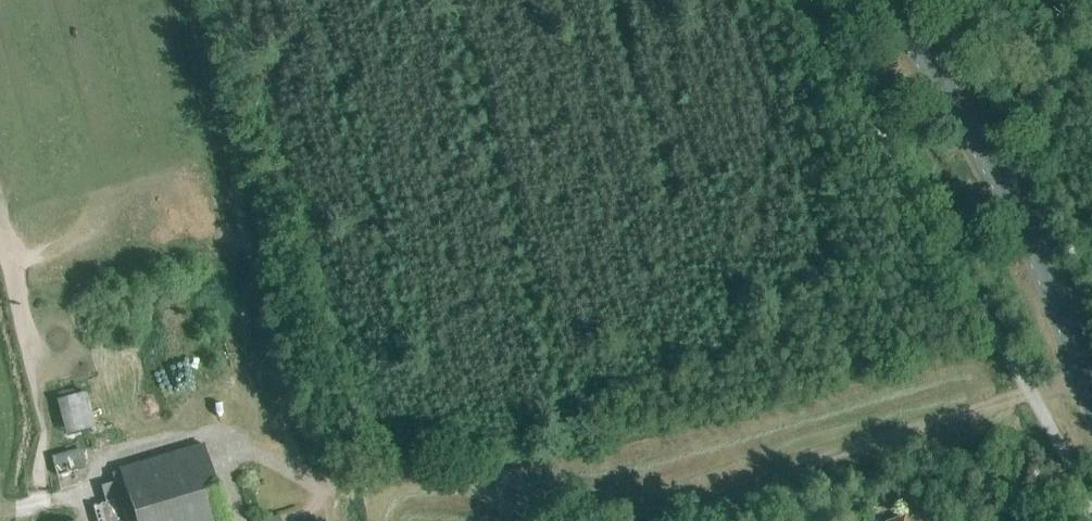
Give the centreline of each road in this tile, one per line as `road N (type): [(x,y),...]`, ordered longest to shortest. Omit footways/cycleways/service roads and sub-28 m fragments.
road 1 (track): [(1090,376),(721,488),(623,509),(586,507),(424,468),(310,494),(259,450),(205,429),(123,446),(98,459),(85,490),(48,501)]
road 2 (secondary): [(1091,381),(1007,190),(885,0)]

